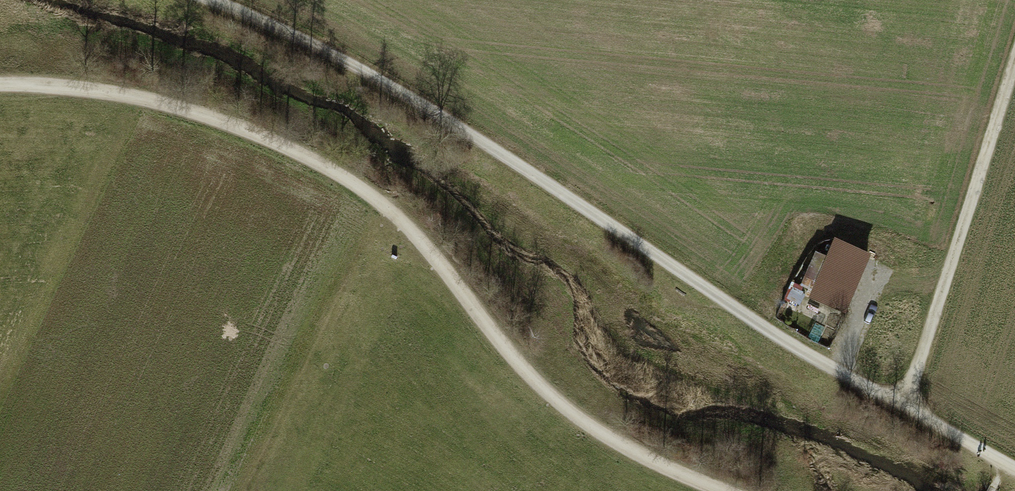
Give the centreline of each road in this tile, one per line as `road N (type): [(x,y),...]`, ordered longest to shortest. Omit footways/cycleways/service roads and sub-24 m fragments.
road 1 (track): [(728,490),(629,450),(562,407),(419,240),(363,187),(248,127),(141,98),(0,84)]
road 2 (track): [(198,0),(427,100),(784,341),(903,406)]
road 3 (track): [(1014,56),(903,406)]

